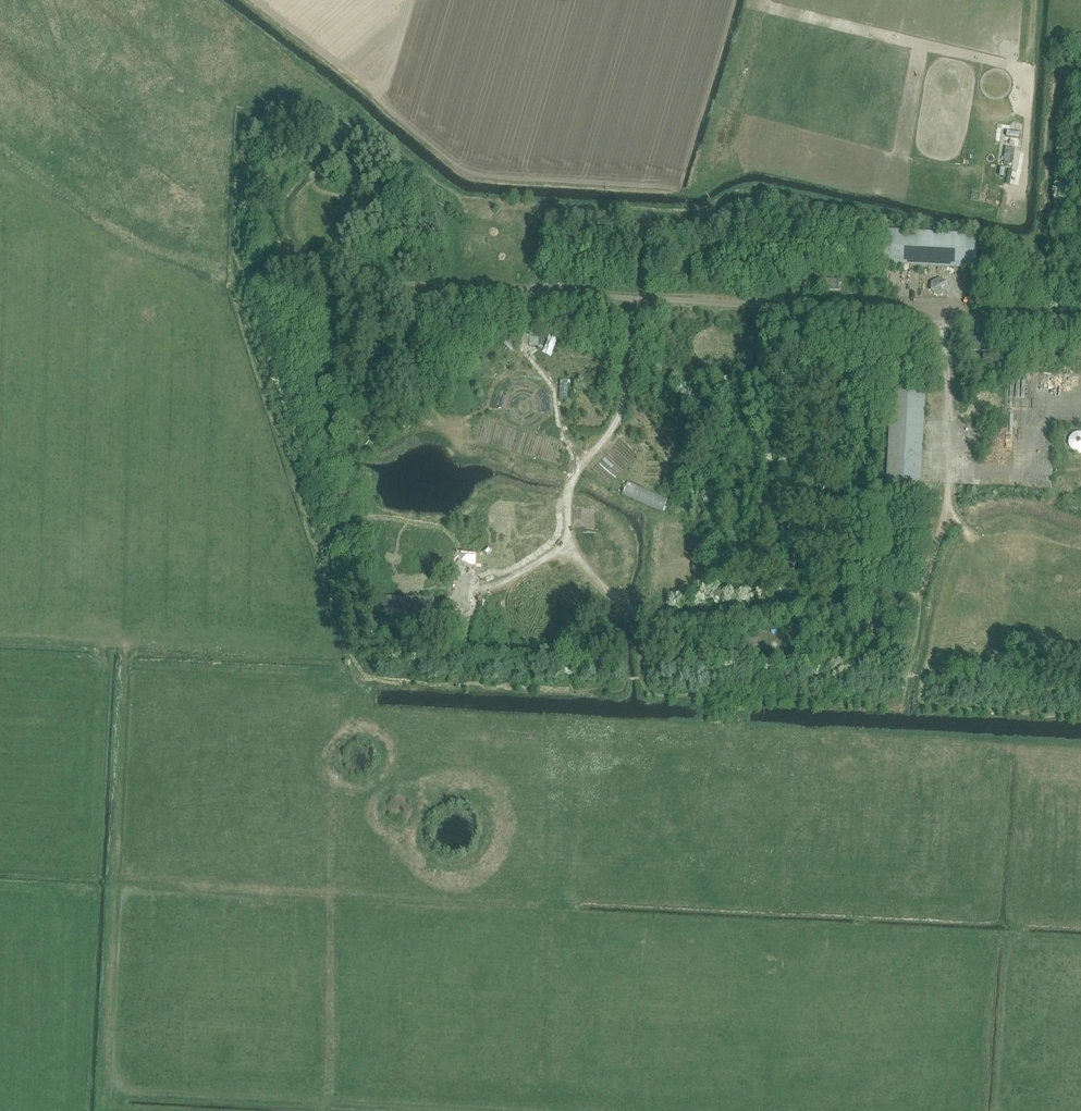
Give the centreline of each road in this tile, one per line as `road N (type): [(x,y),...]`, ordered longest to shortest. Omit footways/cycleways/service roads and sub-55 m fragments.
road 1 (track): [(126,644),(102,1110)]
road 2 (track): [(0,140),(143,242),(228,286)]

